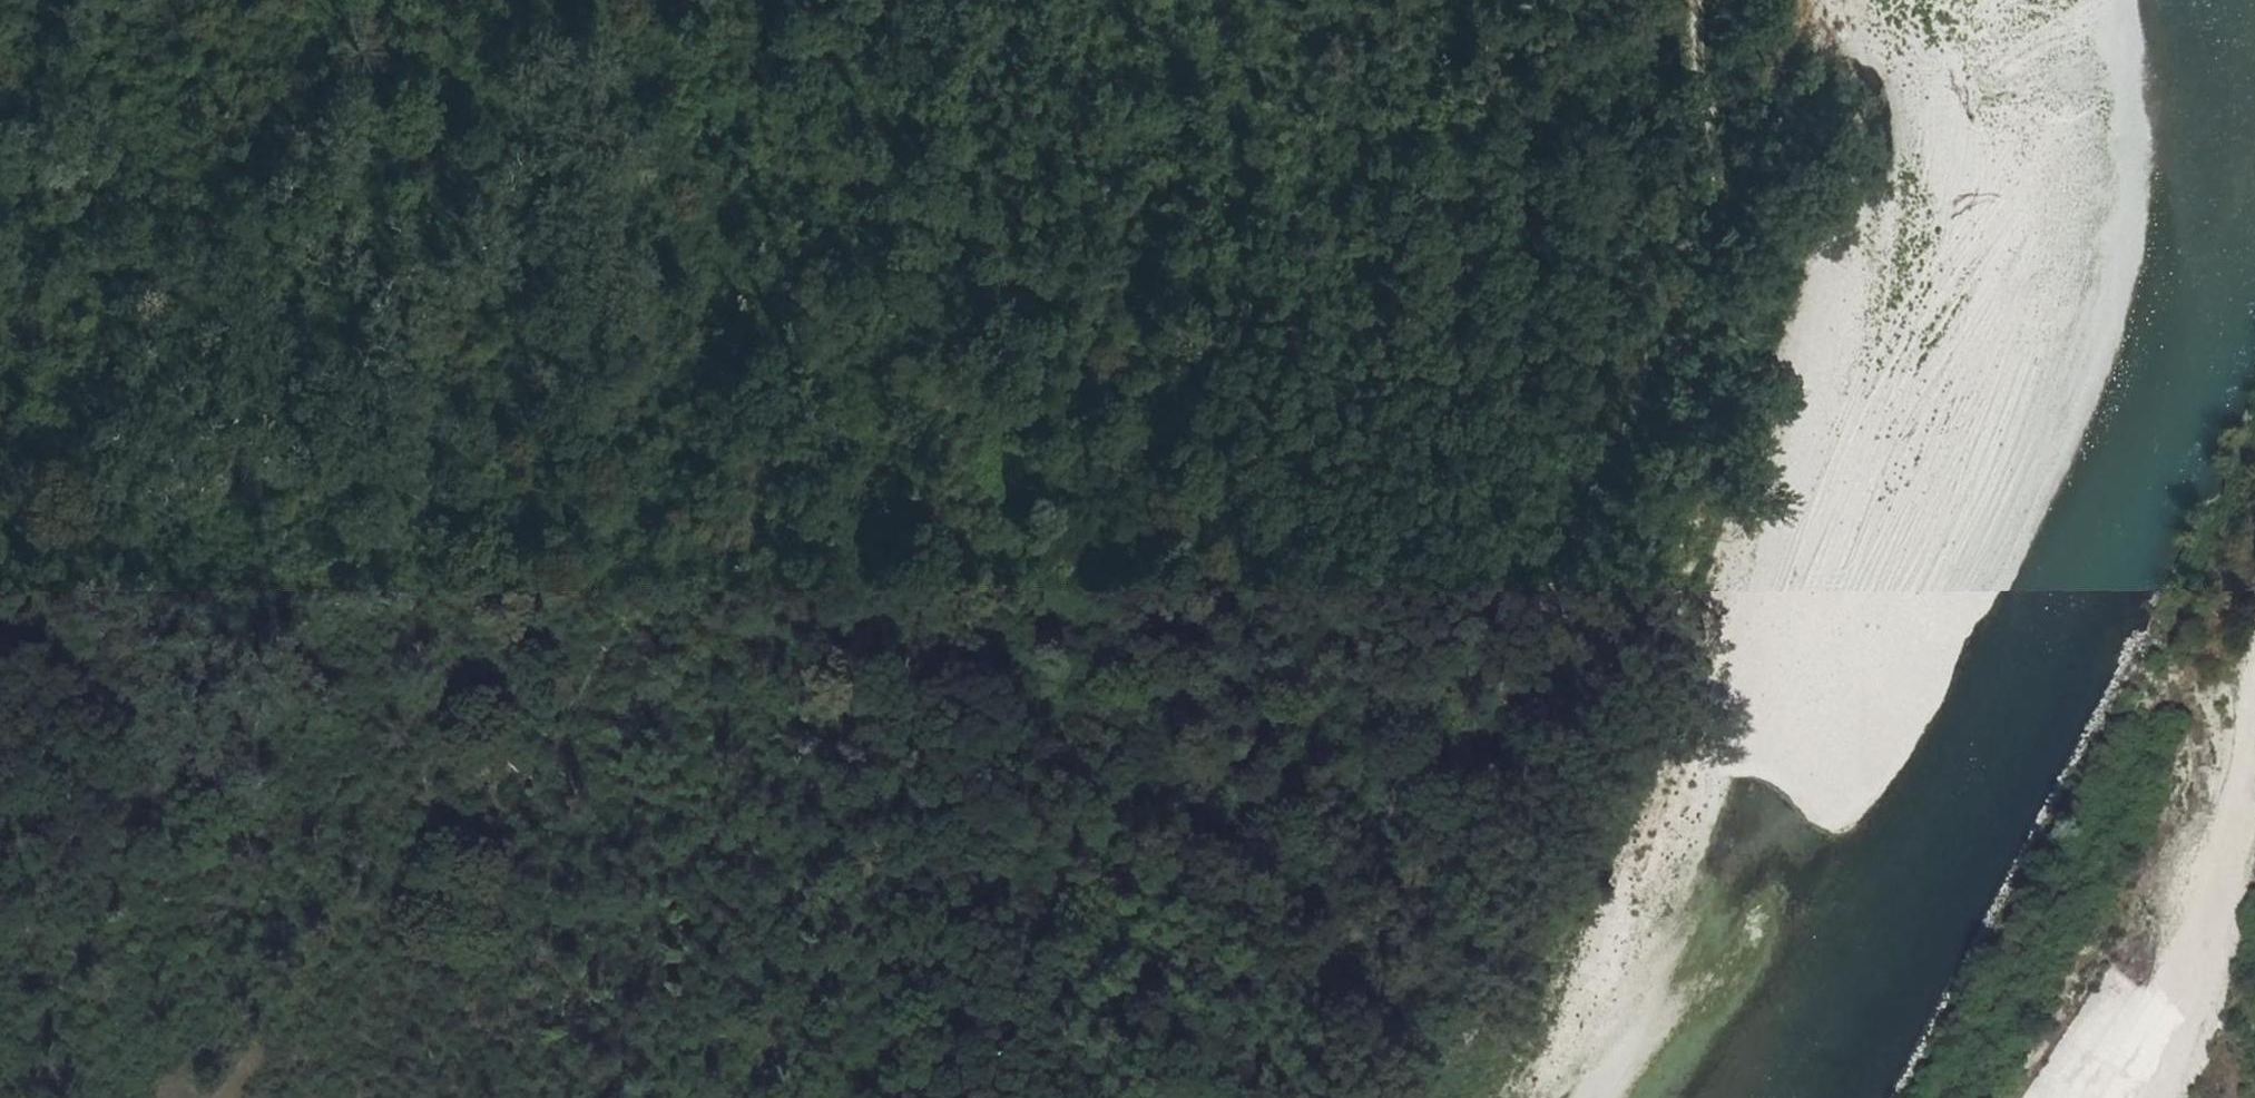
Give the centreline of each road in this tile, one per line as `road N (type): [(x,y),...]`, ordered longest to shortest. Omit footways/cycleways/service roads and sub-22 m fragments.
road 1 (track): [(1805,0),(1553,599)]
road 2 (track): [(2023,1097),(2127,931),(2254,646)]

